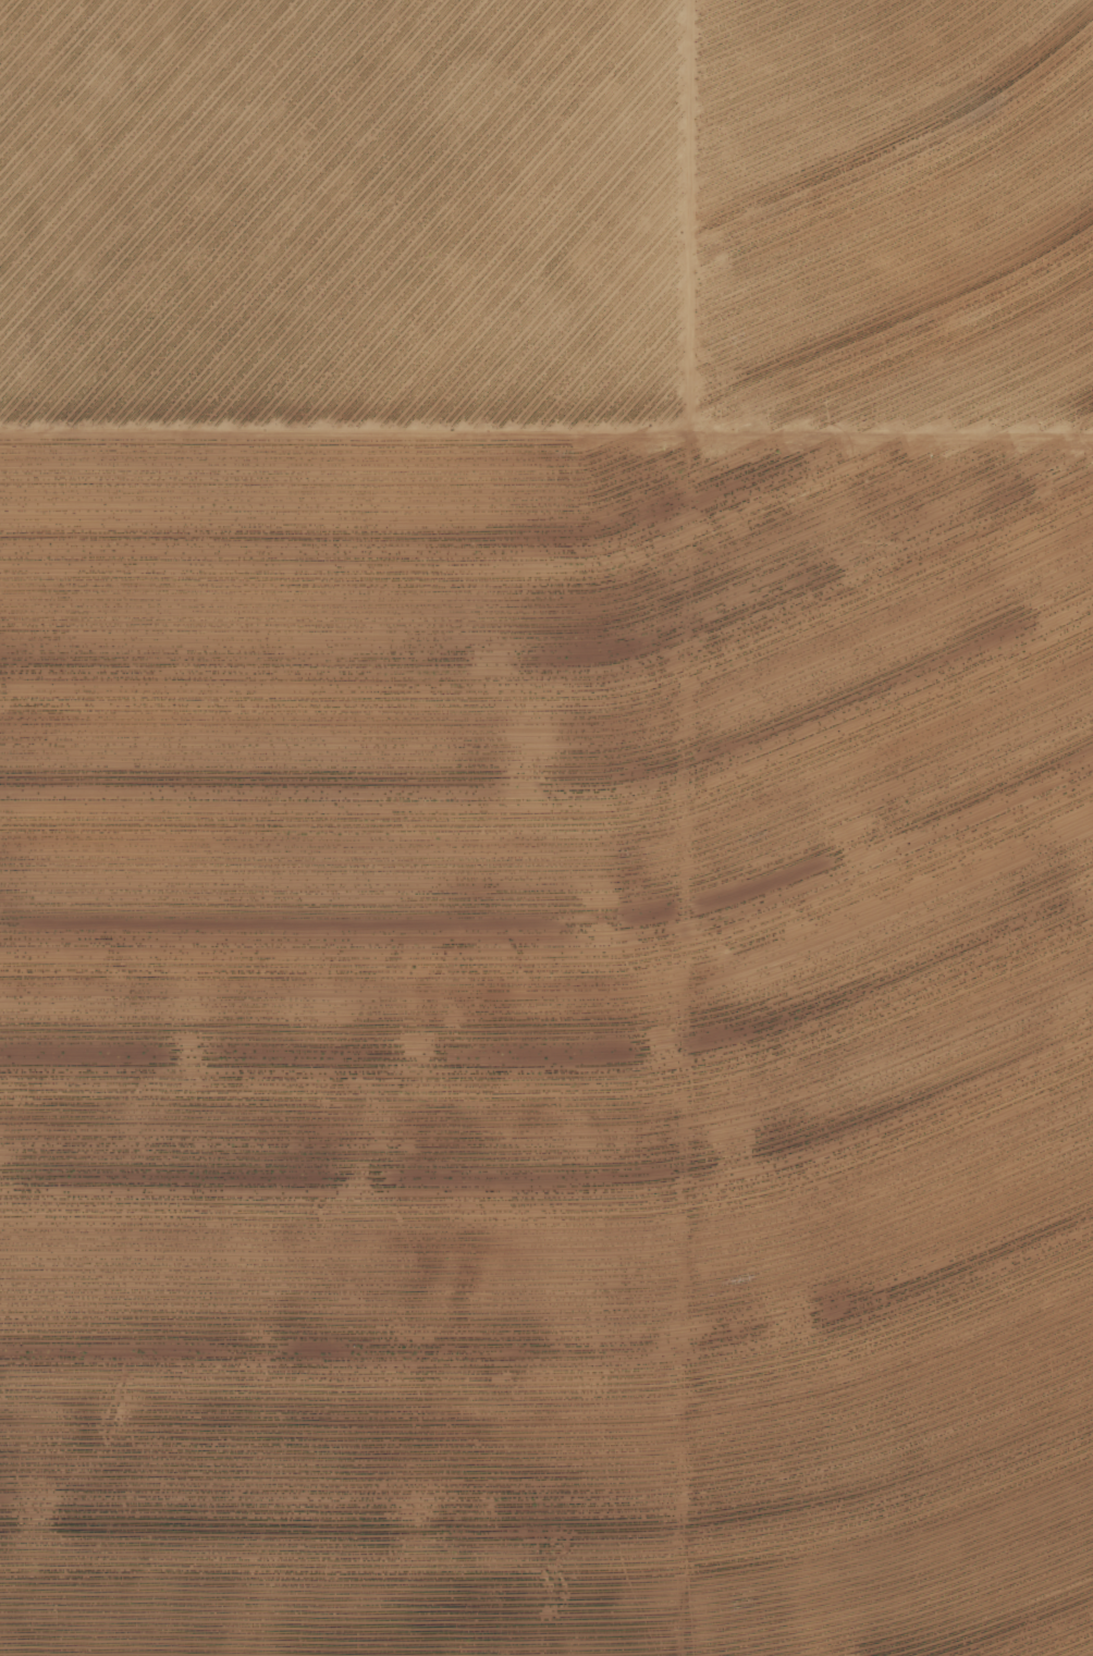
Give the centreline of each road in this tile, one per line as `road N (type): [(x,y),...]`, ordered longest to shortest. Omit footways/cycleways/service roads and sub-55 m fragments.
road 1 (residential): [(0,438),(666,439),(663,0)]

